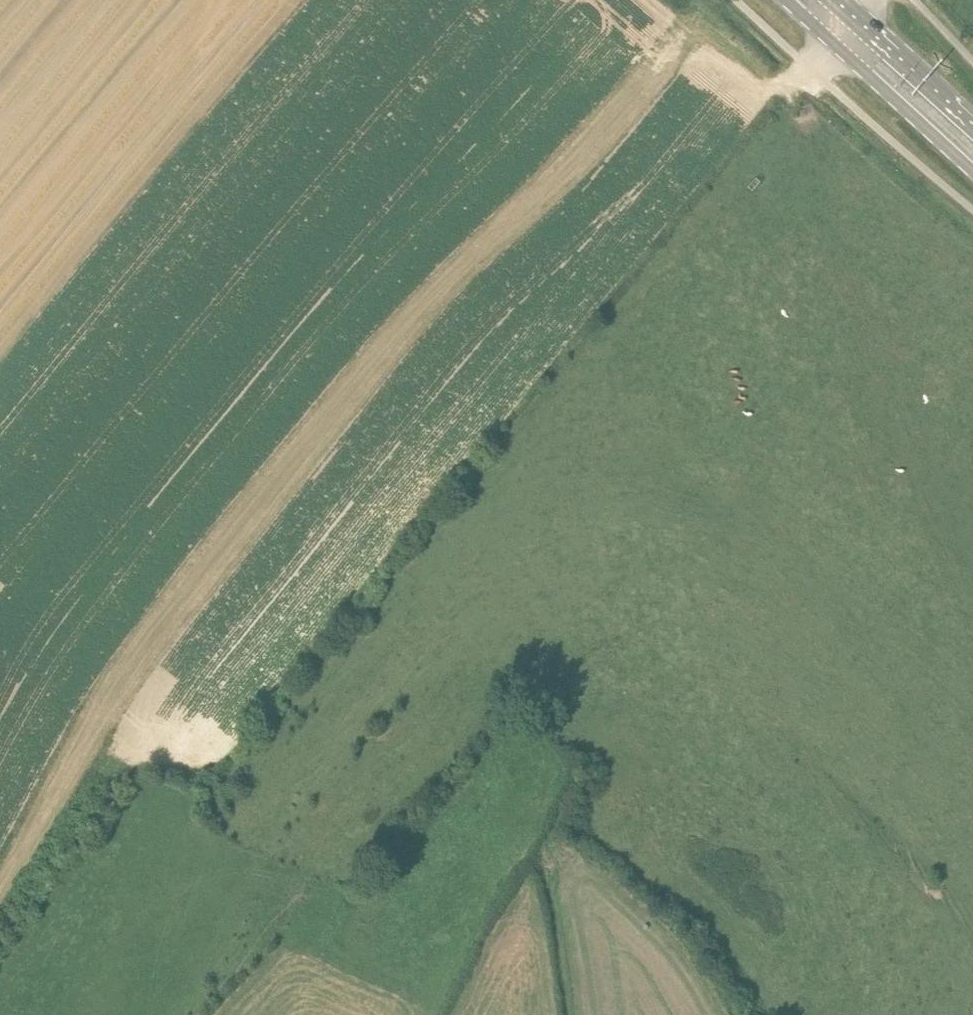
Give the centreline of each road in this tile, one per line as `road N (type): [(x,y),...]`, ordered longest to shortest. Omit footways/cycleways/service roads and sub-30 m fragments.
road 1 (primary): [(787,0),(972,172)]
road 2 (primary): [(972,123),(836,0)]
road 3 (track): [(570,1014),(552,845)]
road 4 (track): [(782,98),(868,8)]

